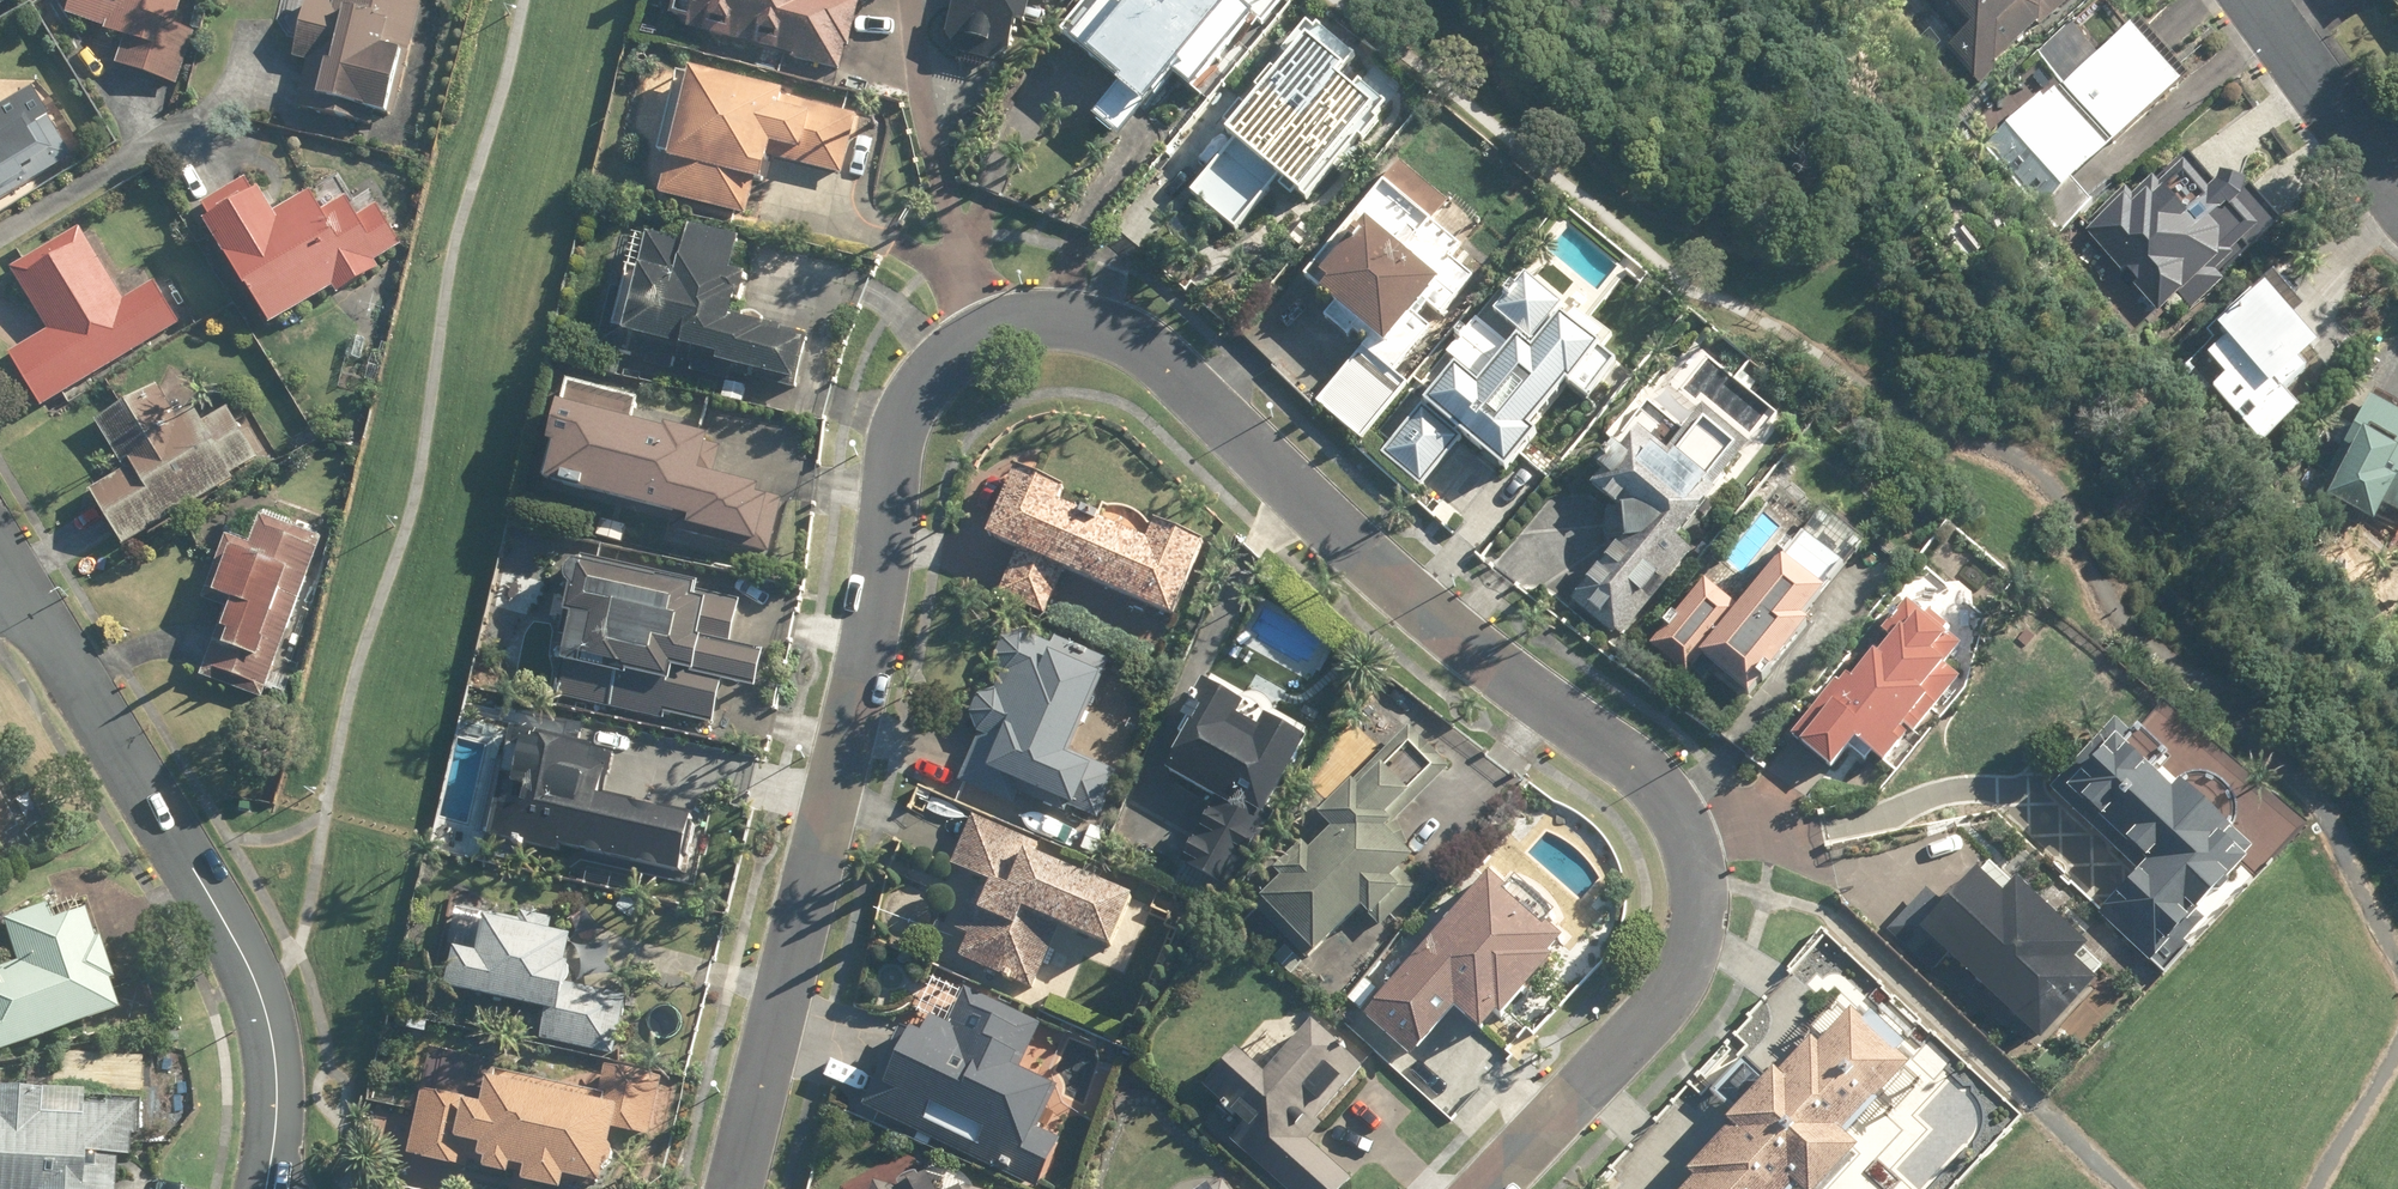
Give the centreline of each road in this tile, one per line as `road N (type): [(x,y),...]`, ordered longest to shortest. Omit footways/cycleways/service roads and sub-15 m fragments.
road 1 (residential): [(1489,1188),(1643,1035),(1672,990),(1691,937),(1694,858),(1671,805),(1505,679),(1144,354),(1093,324),(1024,318),(938,355),(905,407),(891,458),(863,658)]
road 2 (residential): [(5,563),(238,938),(272,1034),(278,1110),(260,1188)]
road 3 (residential): [(863,658),(733,1188)]
road 4 (residential): [(2256,0),(2397,189)]

